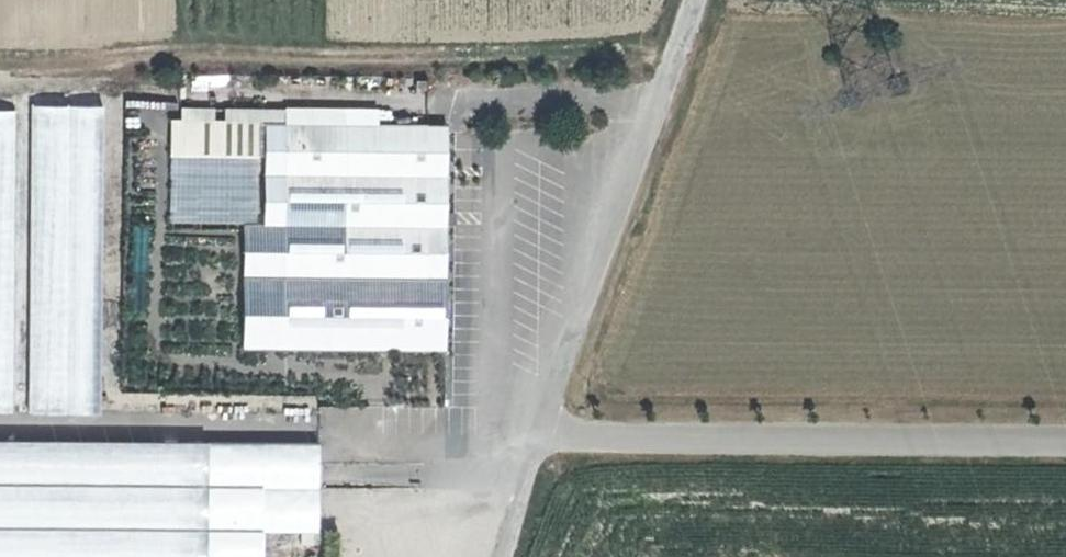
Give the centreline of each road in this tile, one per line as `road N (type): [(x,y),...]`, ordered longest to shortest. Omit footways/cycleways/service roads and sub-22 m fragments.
road 1 (track): [(0,89),(113,89),(112,418),(333,425)]
road 2 (unclassified): [(536,435),(1065,441)]
road 3 (unclassified): [(536,435),(696,0)]
road 4 (unclassified): [(500,556),(536,435)]

